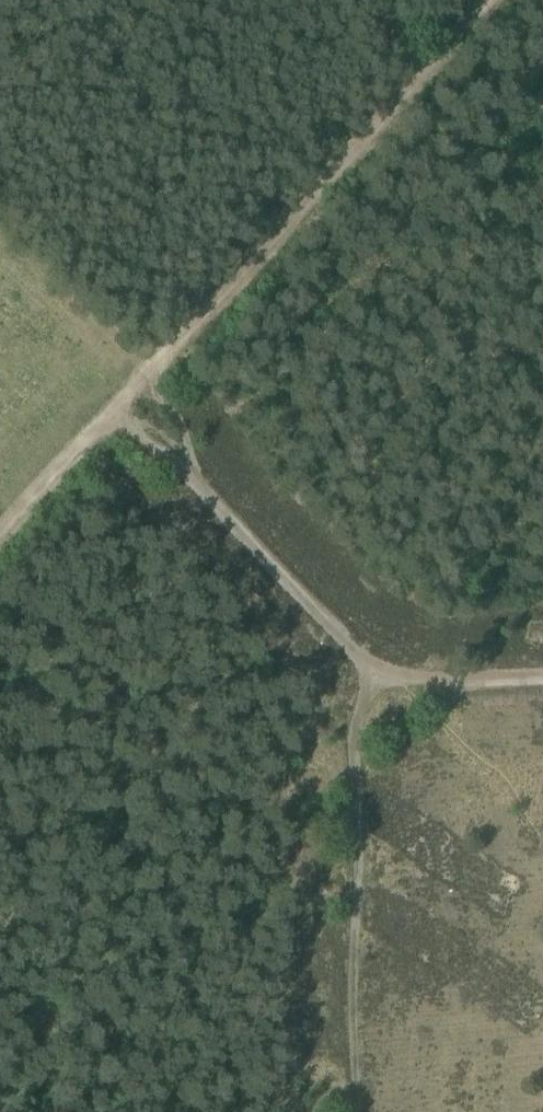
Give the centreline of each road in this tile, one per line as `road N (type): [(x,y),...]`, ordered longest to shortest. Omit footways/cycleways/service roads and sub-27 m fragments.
road 1 (track): [(482,0),(117,410)]
road 2 (track): [(0,540),(117,410),(371,667)]
road 3 (track): [(351,1111),(371,667)]
road 4 (track): [(371,667),(397,677),(542,673)]

